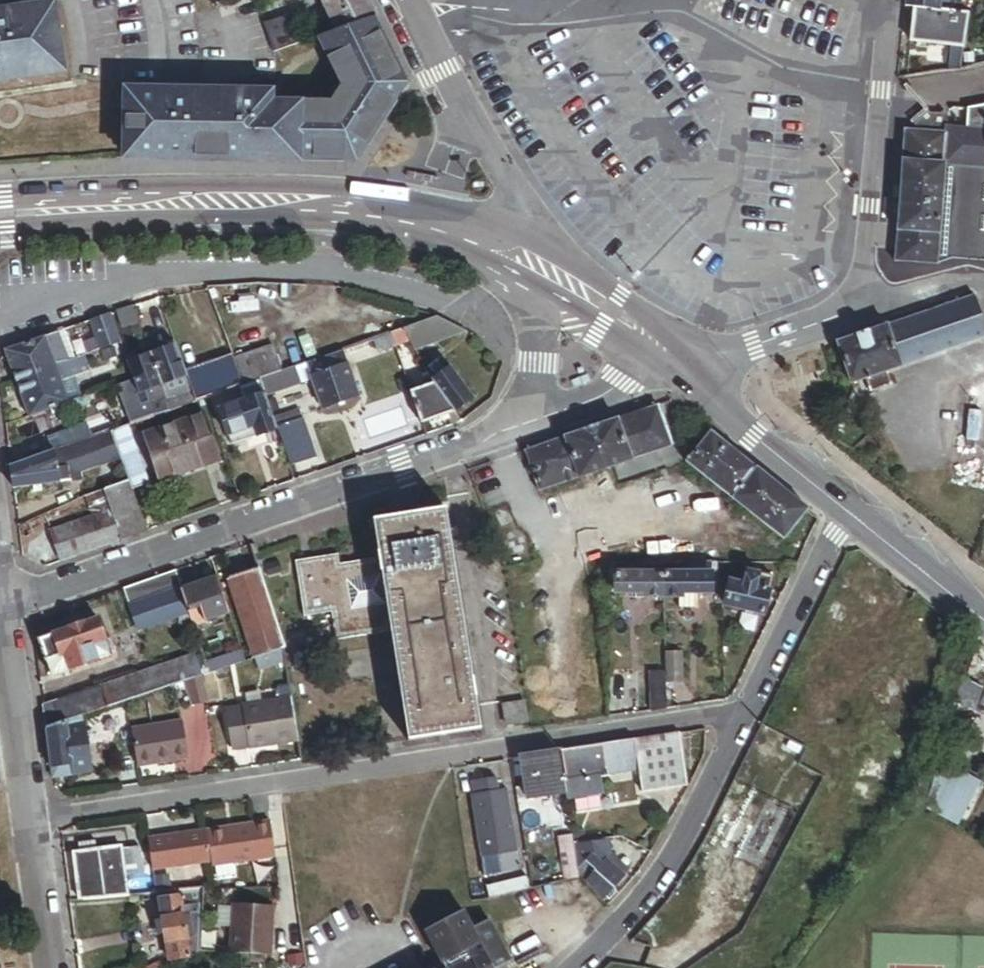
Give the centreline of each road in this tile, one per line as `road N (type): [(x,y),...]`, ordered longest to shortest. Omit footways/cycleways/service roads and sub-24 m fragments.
road 1 (residential): [(750,712),(29,819)]
road 2 (residential): [(3,611),(540,418)]
road 3 (primary): [(0,211),(246,201),(357,208),(393,212),(526,261)]
road 4 (residential): [(889,13),(871,303),(683,371)]
road 5 (residential): [(750,712),(662,884),(585,967)]
road 6 (residential): [(526,261),(516,195),(408,0)]
road 7 (residential): [(840,504),(750,712)]
road 8 (residential): [(29,819),(3,611)]
road 9 (primary): [(840,504),(683,371)]
road 10 (primary): [(683,371),(526,261)]
road 11 (primary): [(983,619),(840,504)]
road 12 (residential): [(526,261),(536,299),(540,418)]
road 13 (residential): [(540,418),(624,382),(683,371)]
road 14 (residential): [(50,967),(29,819)]

